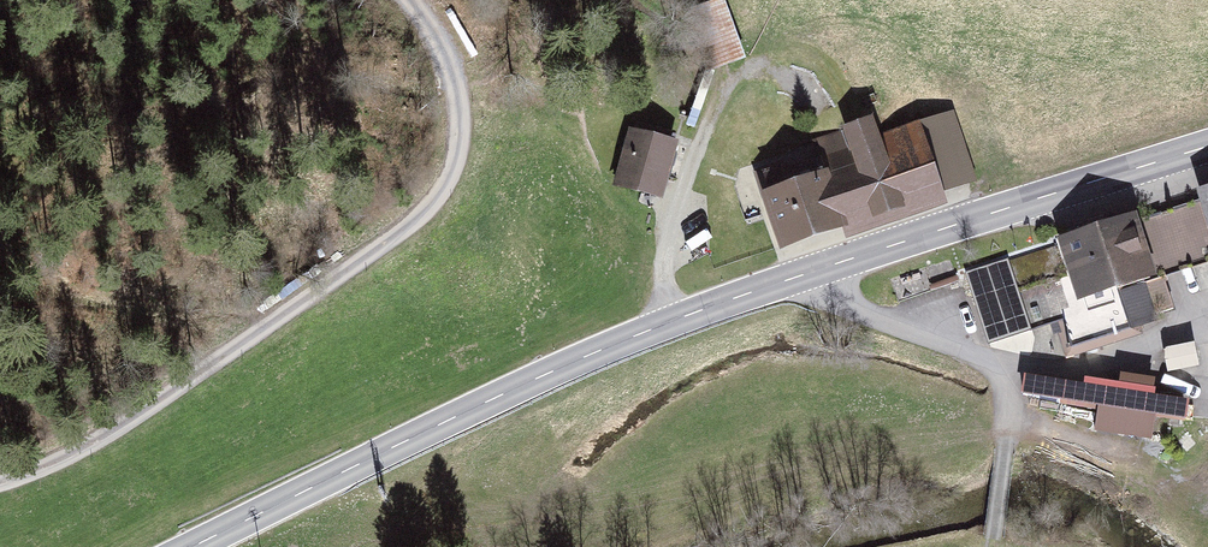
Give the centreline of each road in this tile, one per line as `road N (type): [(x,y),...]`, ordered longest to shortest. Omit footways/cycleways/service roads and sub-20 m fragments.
road 1 (tertiary): [(204,546),(543,376),(670,325),(1207,149)]
road 2 (track): [(0,483),(84,450),(426,208),(455,163),(459,94),(444,52),(408,0)]

